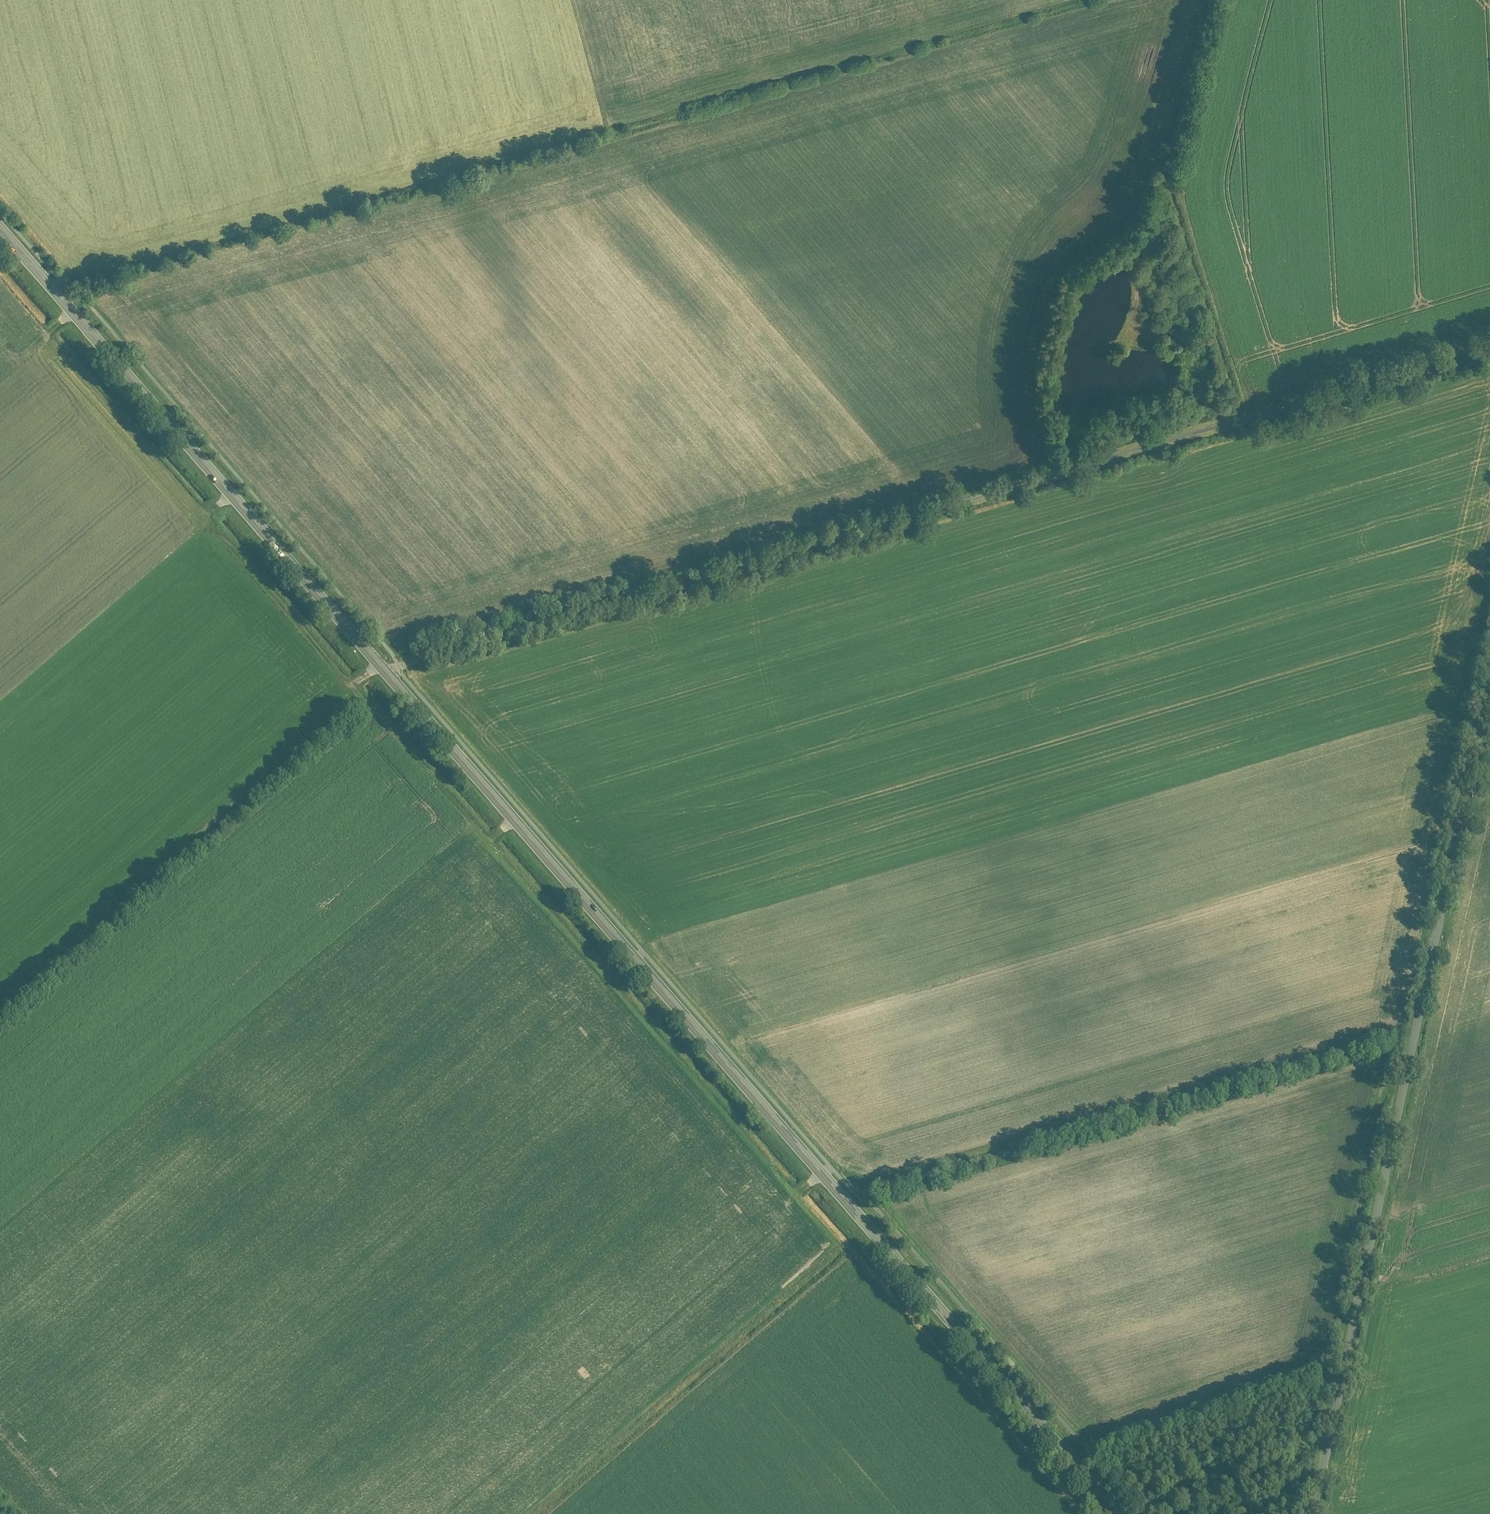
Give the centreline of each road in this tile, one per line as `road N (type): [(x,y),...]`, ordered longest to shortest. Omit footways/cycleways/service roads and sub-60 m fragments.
road 1 (unclassified): [(384,671),(1489,341)]
road 2 (tertiary): [(384,671),(1118,1513)]
road 3 (unclassified): [(1313,1513),(1489,701)]
road 4 (tertiary): [(0,229),(384,671)]

